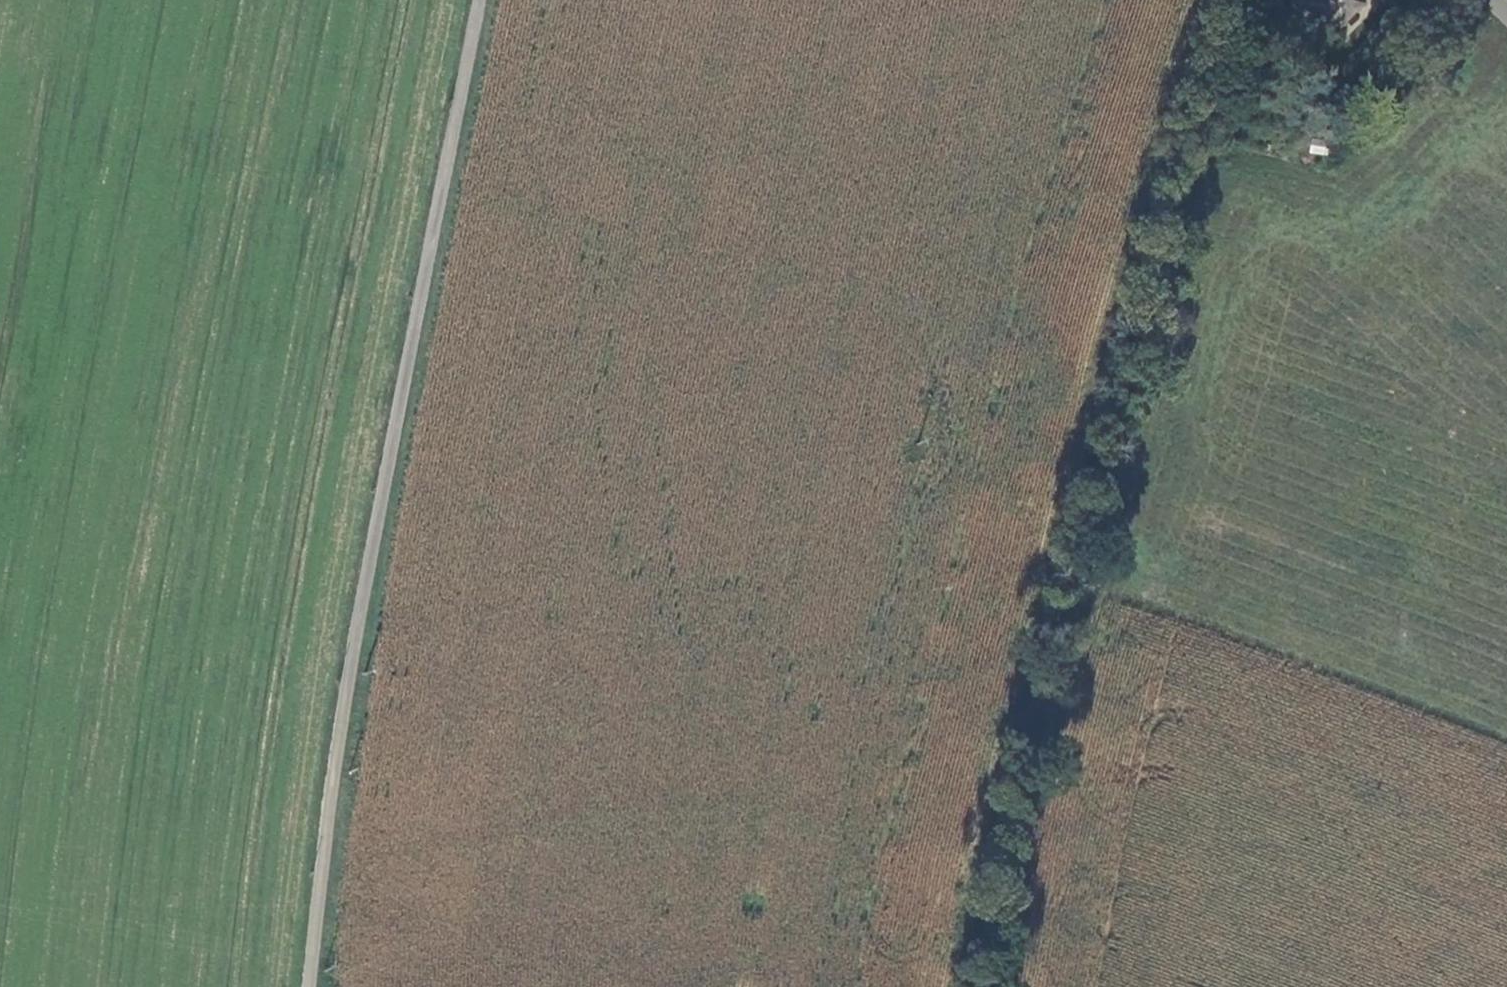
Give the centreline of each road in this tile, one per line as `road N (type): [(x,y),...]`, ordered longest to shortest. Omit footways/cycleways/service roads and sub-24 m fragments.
road 1 (unclassified): [(1206,0),(1172,78),(1023,731),(974,986)]
road 2 (unclassified): [(481,0),(339,717),(310,986)]

